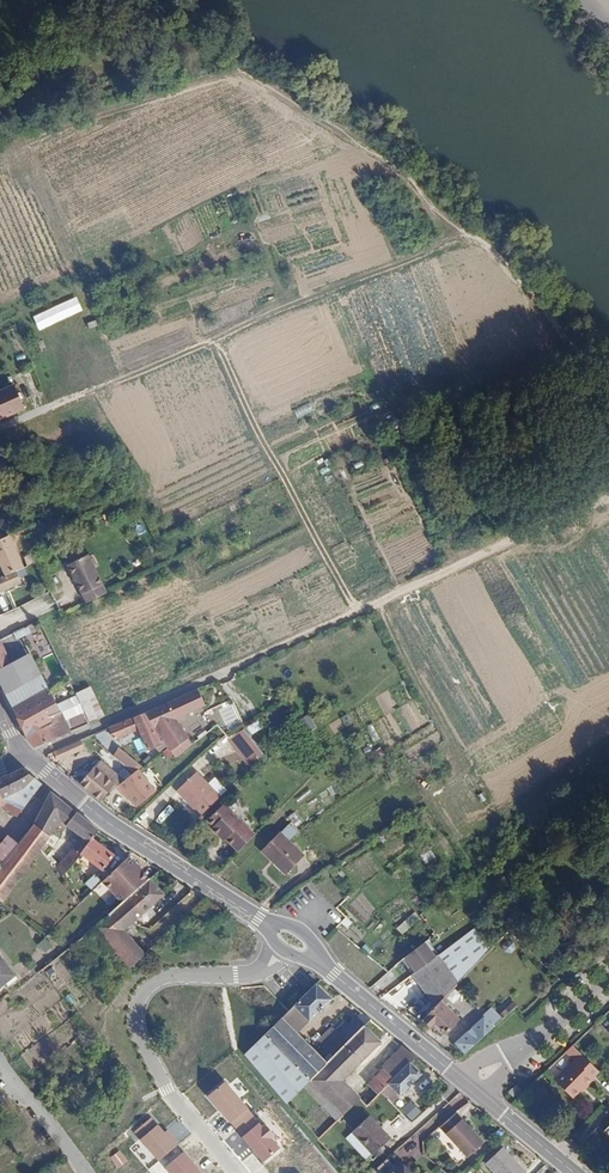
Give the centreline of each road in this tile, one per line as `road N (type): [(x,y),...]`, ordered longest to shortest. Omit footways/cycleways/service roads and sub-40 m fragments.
road 1 (track): [(237,64),(404,172),(439,215),(507,262),(608,394)]
road 2 (track): [(51,408),(470,235)]
road 3 (track): [(209,679),(608,498)]
road 4 (residential): [(286,952),(254,974),(165,976),(144,991),(134,1012),(166,1090),(236,1172)]
road 5 (track): [(358,611),(216,341)]
road 6 (tertiary): [(26,757),(113,826),(263,922)]
road 7 (unclassified): [(26,757),(209,679)]
road 8 (tertiary): [(334,974),(460,1078)]
road 9 (track): [(449,735),(380,601)]
road 10 (tertiary): [(480,1096),(575,1172)]

